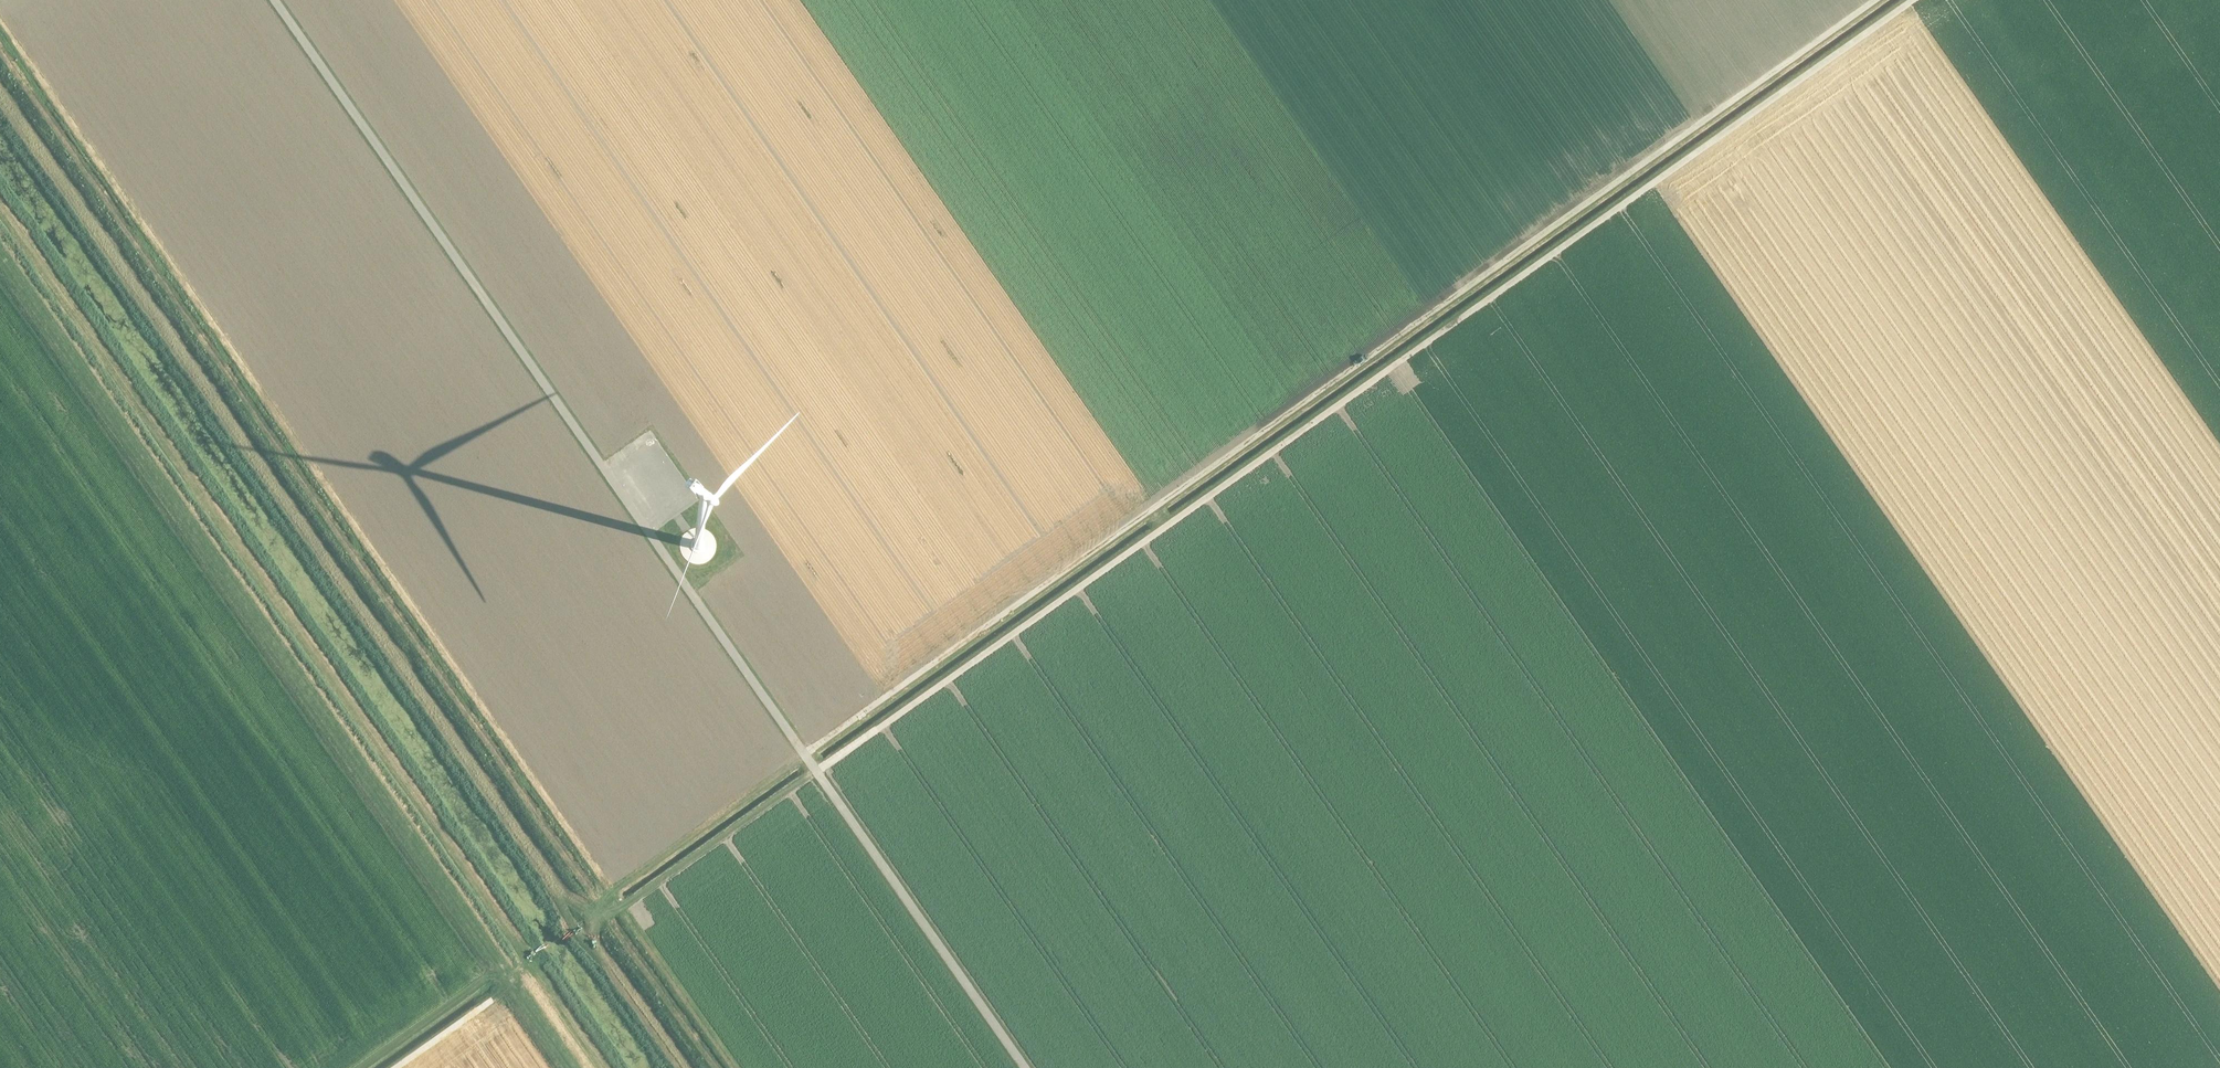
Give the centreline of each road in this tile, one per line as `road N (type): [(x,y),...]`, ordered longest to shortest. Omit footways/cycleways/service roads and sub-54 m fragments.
road 1 (track): [(0,205),(602,1067)]

